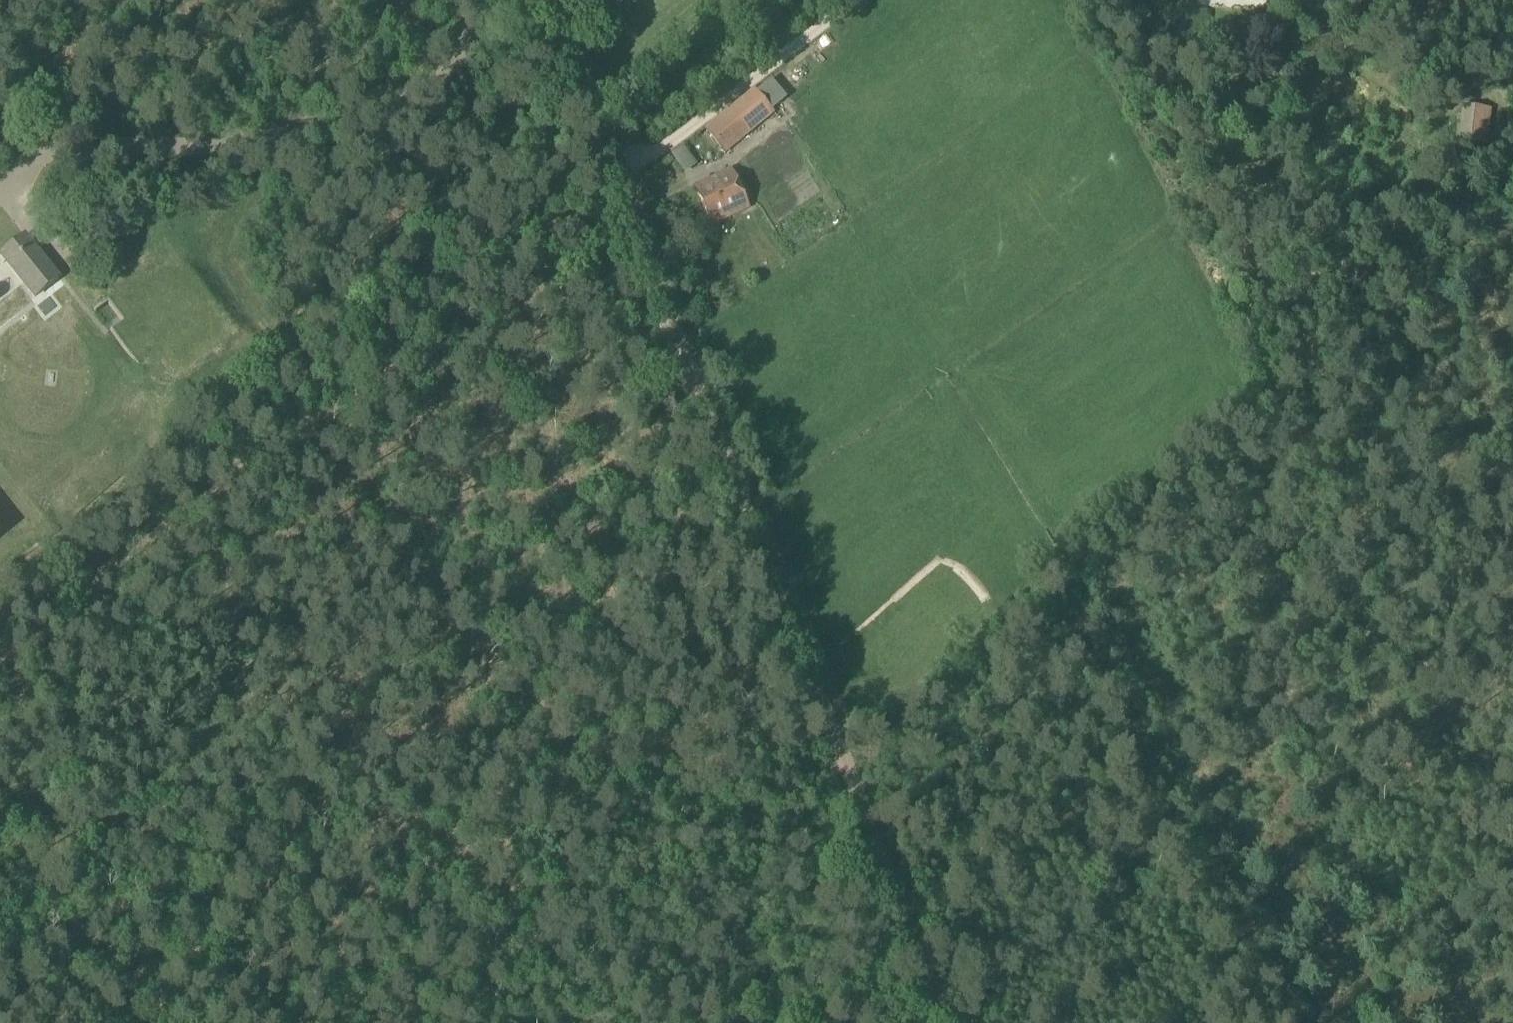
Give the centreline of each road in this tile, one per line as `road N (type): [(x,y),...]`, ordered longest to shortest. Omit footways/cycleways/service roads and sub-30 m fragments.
road 1 (track): [(946,1022),(554,0)]
road 2 (track): [(856,0),(627,182)]
road 3 (track): [(0,899),(51,856),(0,788)]

